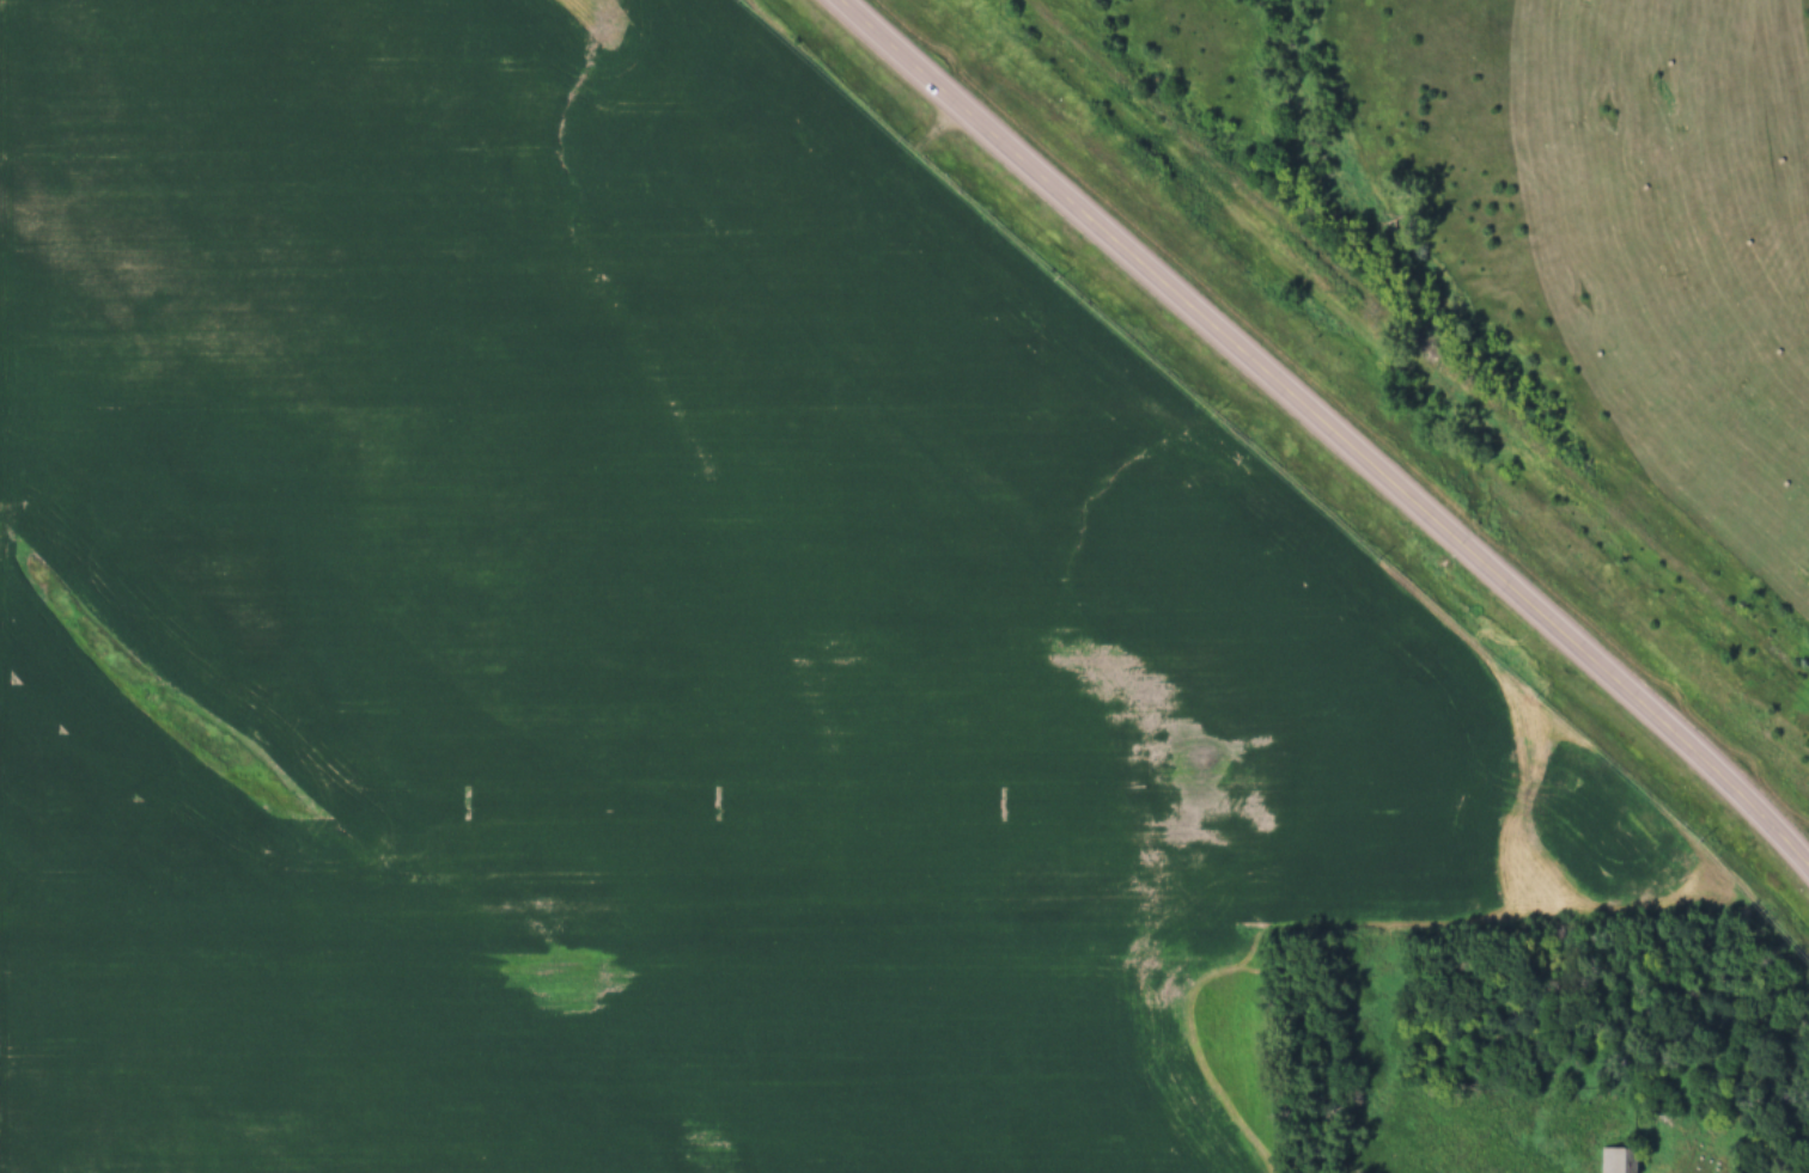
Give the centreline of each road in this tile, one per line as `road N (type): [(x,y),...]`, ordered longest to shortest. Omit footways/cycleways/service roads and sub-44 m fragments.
road 1 (primary): [(1808,848),(844,0)]

